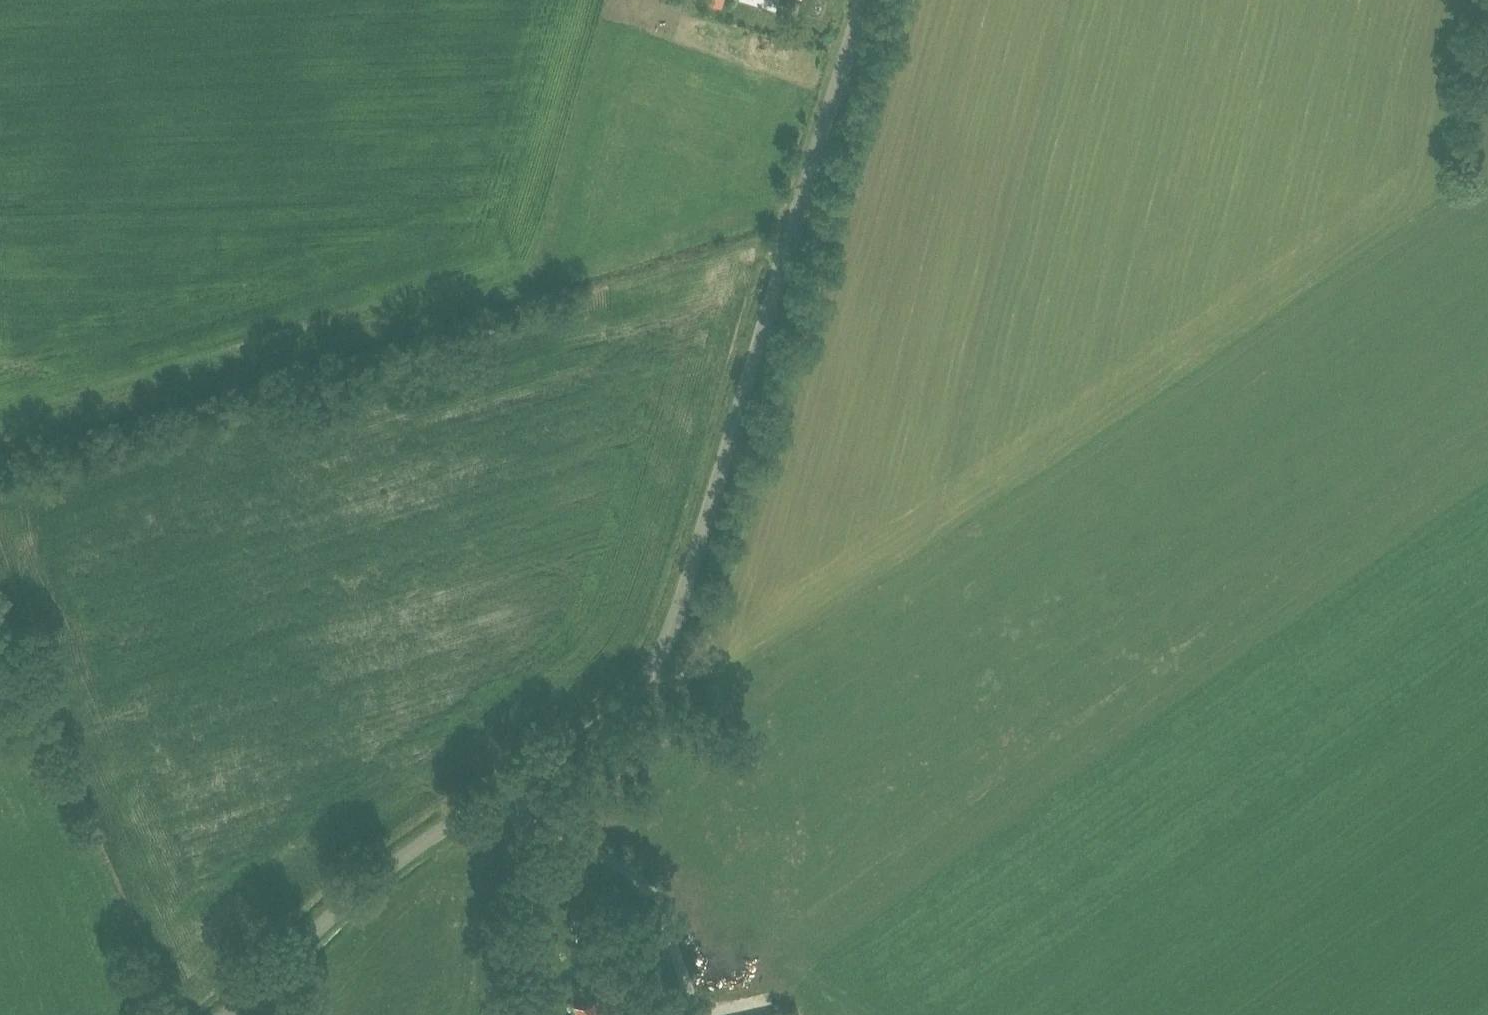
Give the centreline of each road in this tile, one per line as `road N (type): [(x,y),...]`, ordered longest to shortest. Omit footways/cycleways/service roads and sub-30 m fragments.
road 1 (unclassified): [(219,1014),(372,877),(628,694),(665,636),(859,0)]

